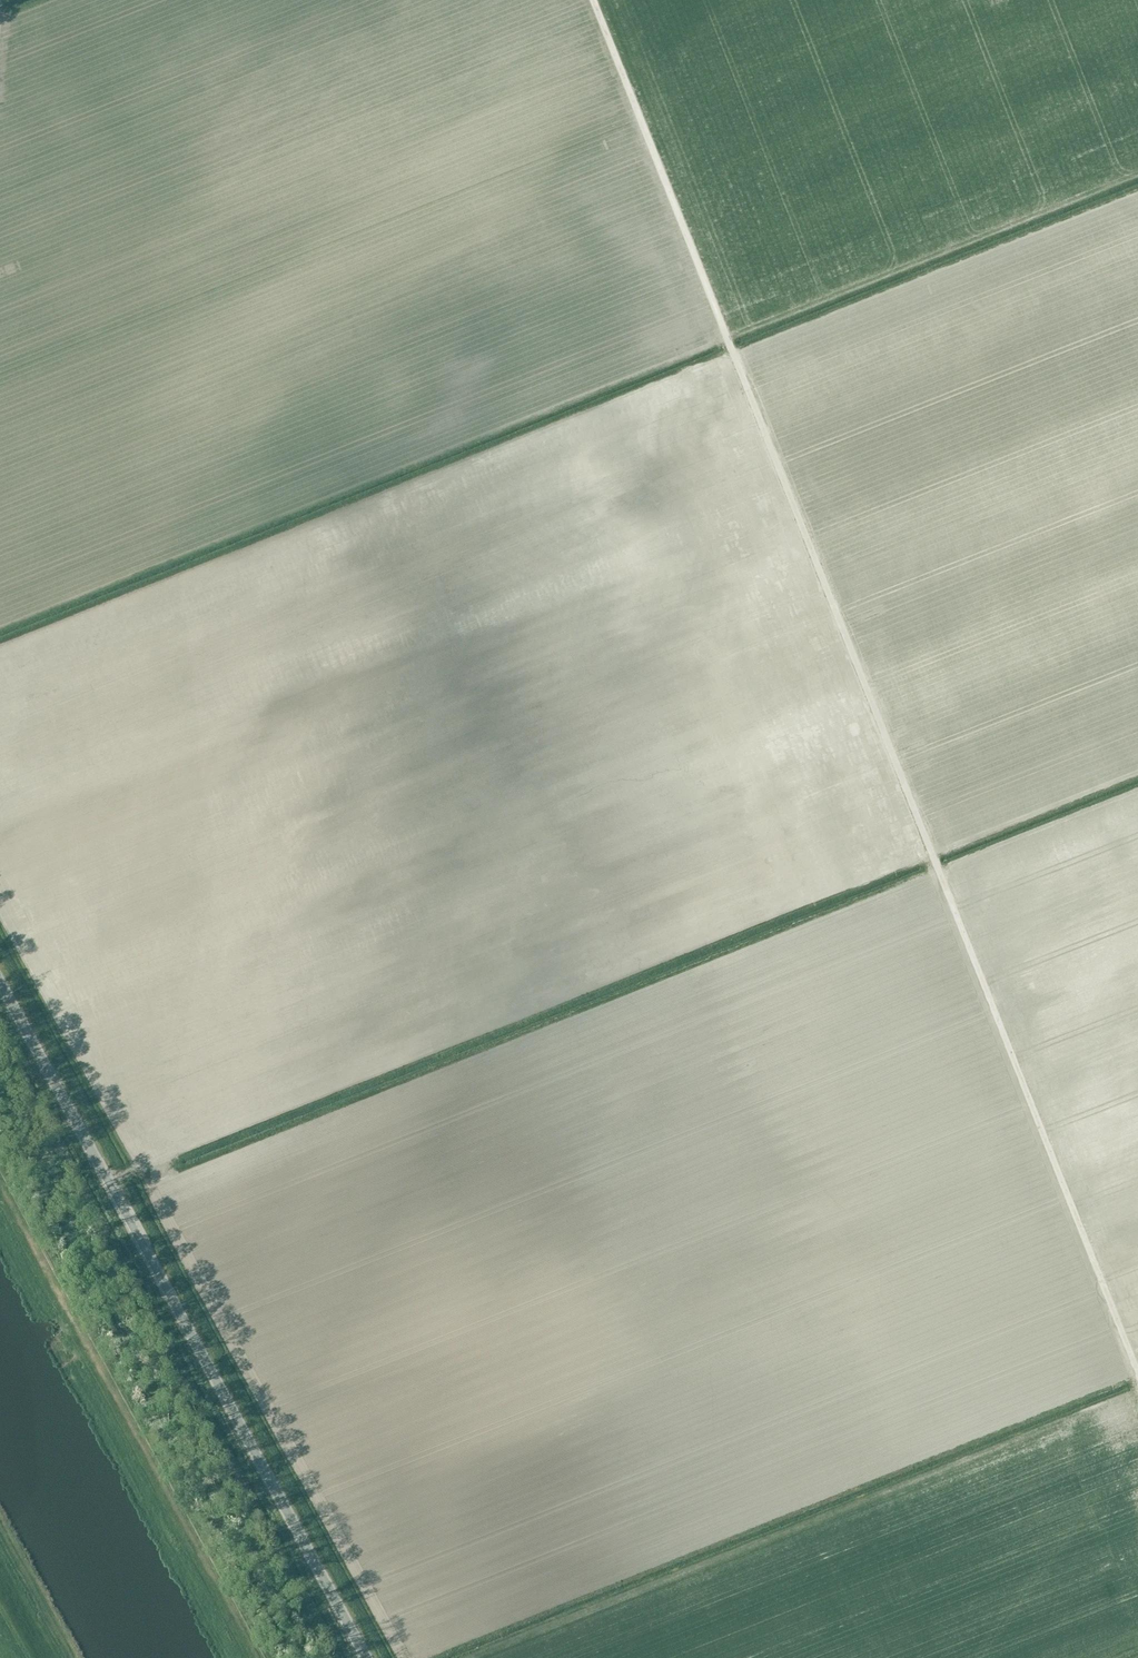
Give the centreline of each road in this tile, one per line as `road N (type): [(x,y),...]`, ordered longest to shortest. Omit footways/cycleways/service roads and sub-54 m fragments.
road 1 (track): [(1137,1371),(594,0)]
road 2 (unclassified): [(367,1657),(0,982)]

